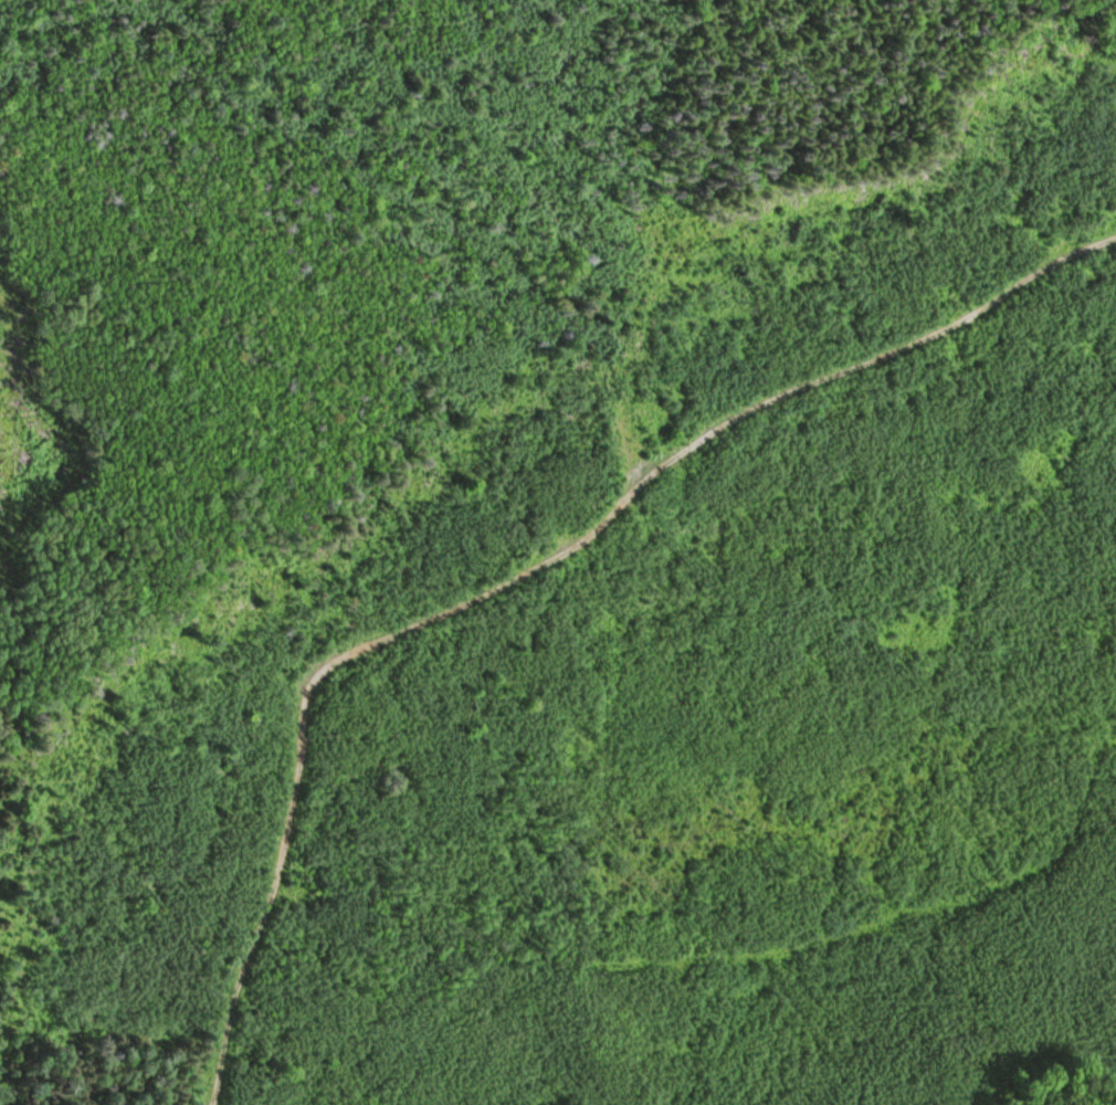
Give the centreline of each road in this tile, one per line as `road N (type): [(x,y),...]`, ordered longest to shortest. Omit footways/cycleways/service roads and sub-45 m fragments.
road 1 (track): [(188,1104),(232,1007),(292,737),(379,656),(547,569),(648,488),(1115,248)]

